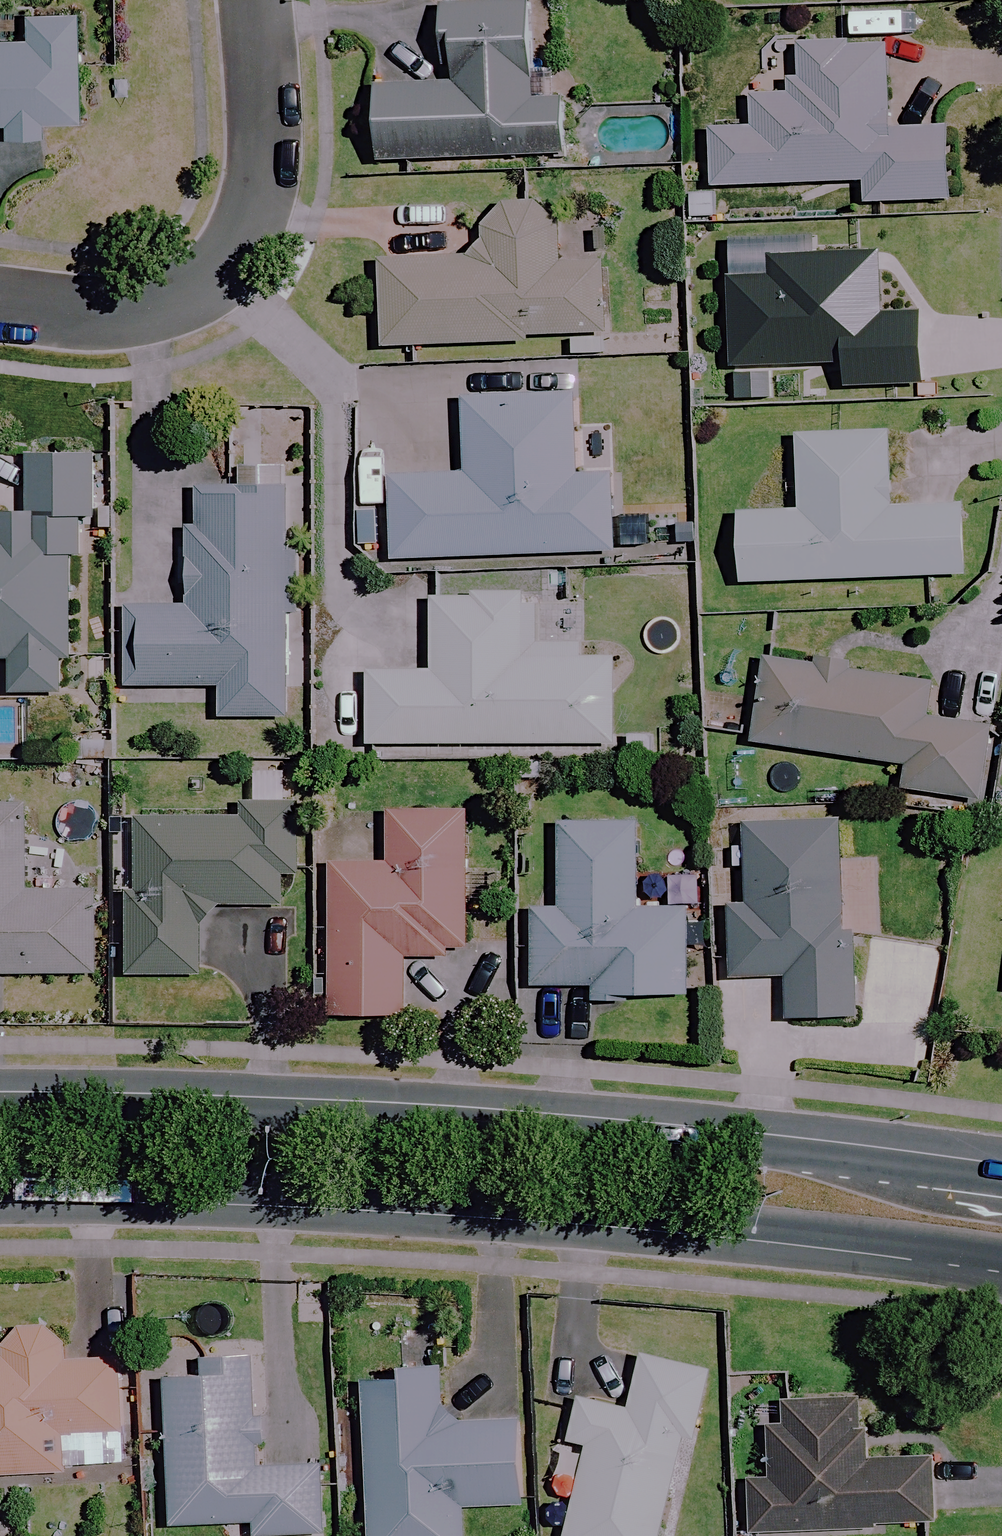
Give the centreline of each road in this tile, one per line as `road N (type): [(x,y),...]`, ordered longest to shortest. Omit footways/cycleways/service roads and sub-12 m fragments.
road 1 (secondary): [(0,1101),(103,1096),(382,1108),(1001,1178)]
road 2 (secondary): [(1001,1255),(908,1238),(496,1202),(277,1190),(0,1188)]
road 3 (residential): [(259,0),(262,207),(235,267),(179,300),(107,307),(0,301)]

